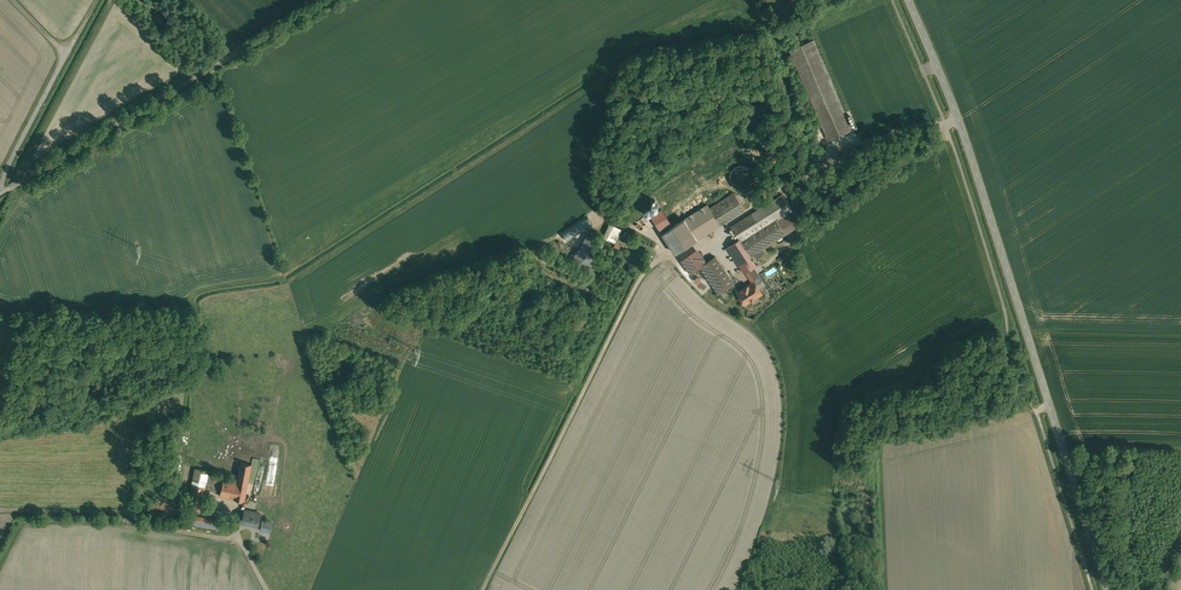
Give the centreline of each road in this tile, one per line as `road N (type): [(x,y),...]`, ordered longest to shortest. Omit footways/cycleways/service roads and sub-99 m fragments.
road 1 (tertiary): [(909,0),(959,120),(1107,589)]
road 2 (track): [(498,589),(643,275),(660,258),(677,258)]
road 3 (unclassified): [(0,199),(329,0)]
road 4 (track): [(959,120),(913,126),(806,174),(813,186),(807,224),(755,274)]
road 5 (track): [(246,551),(135,515),(0,508)]

